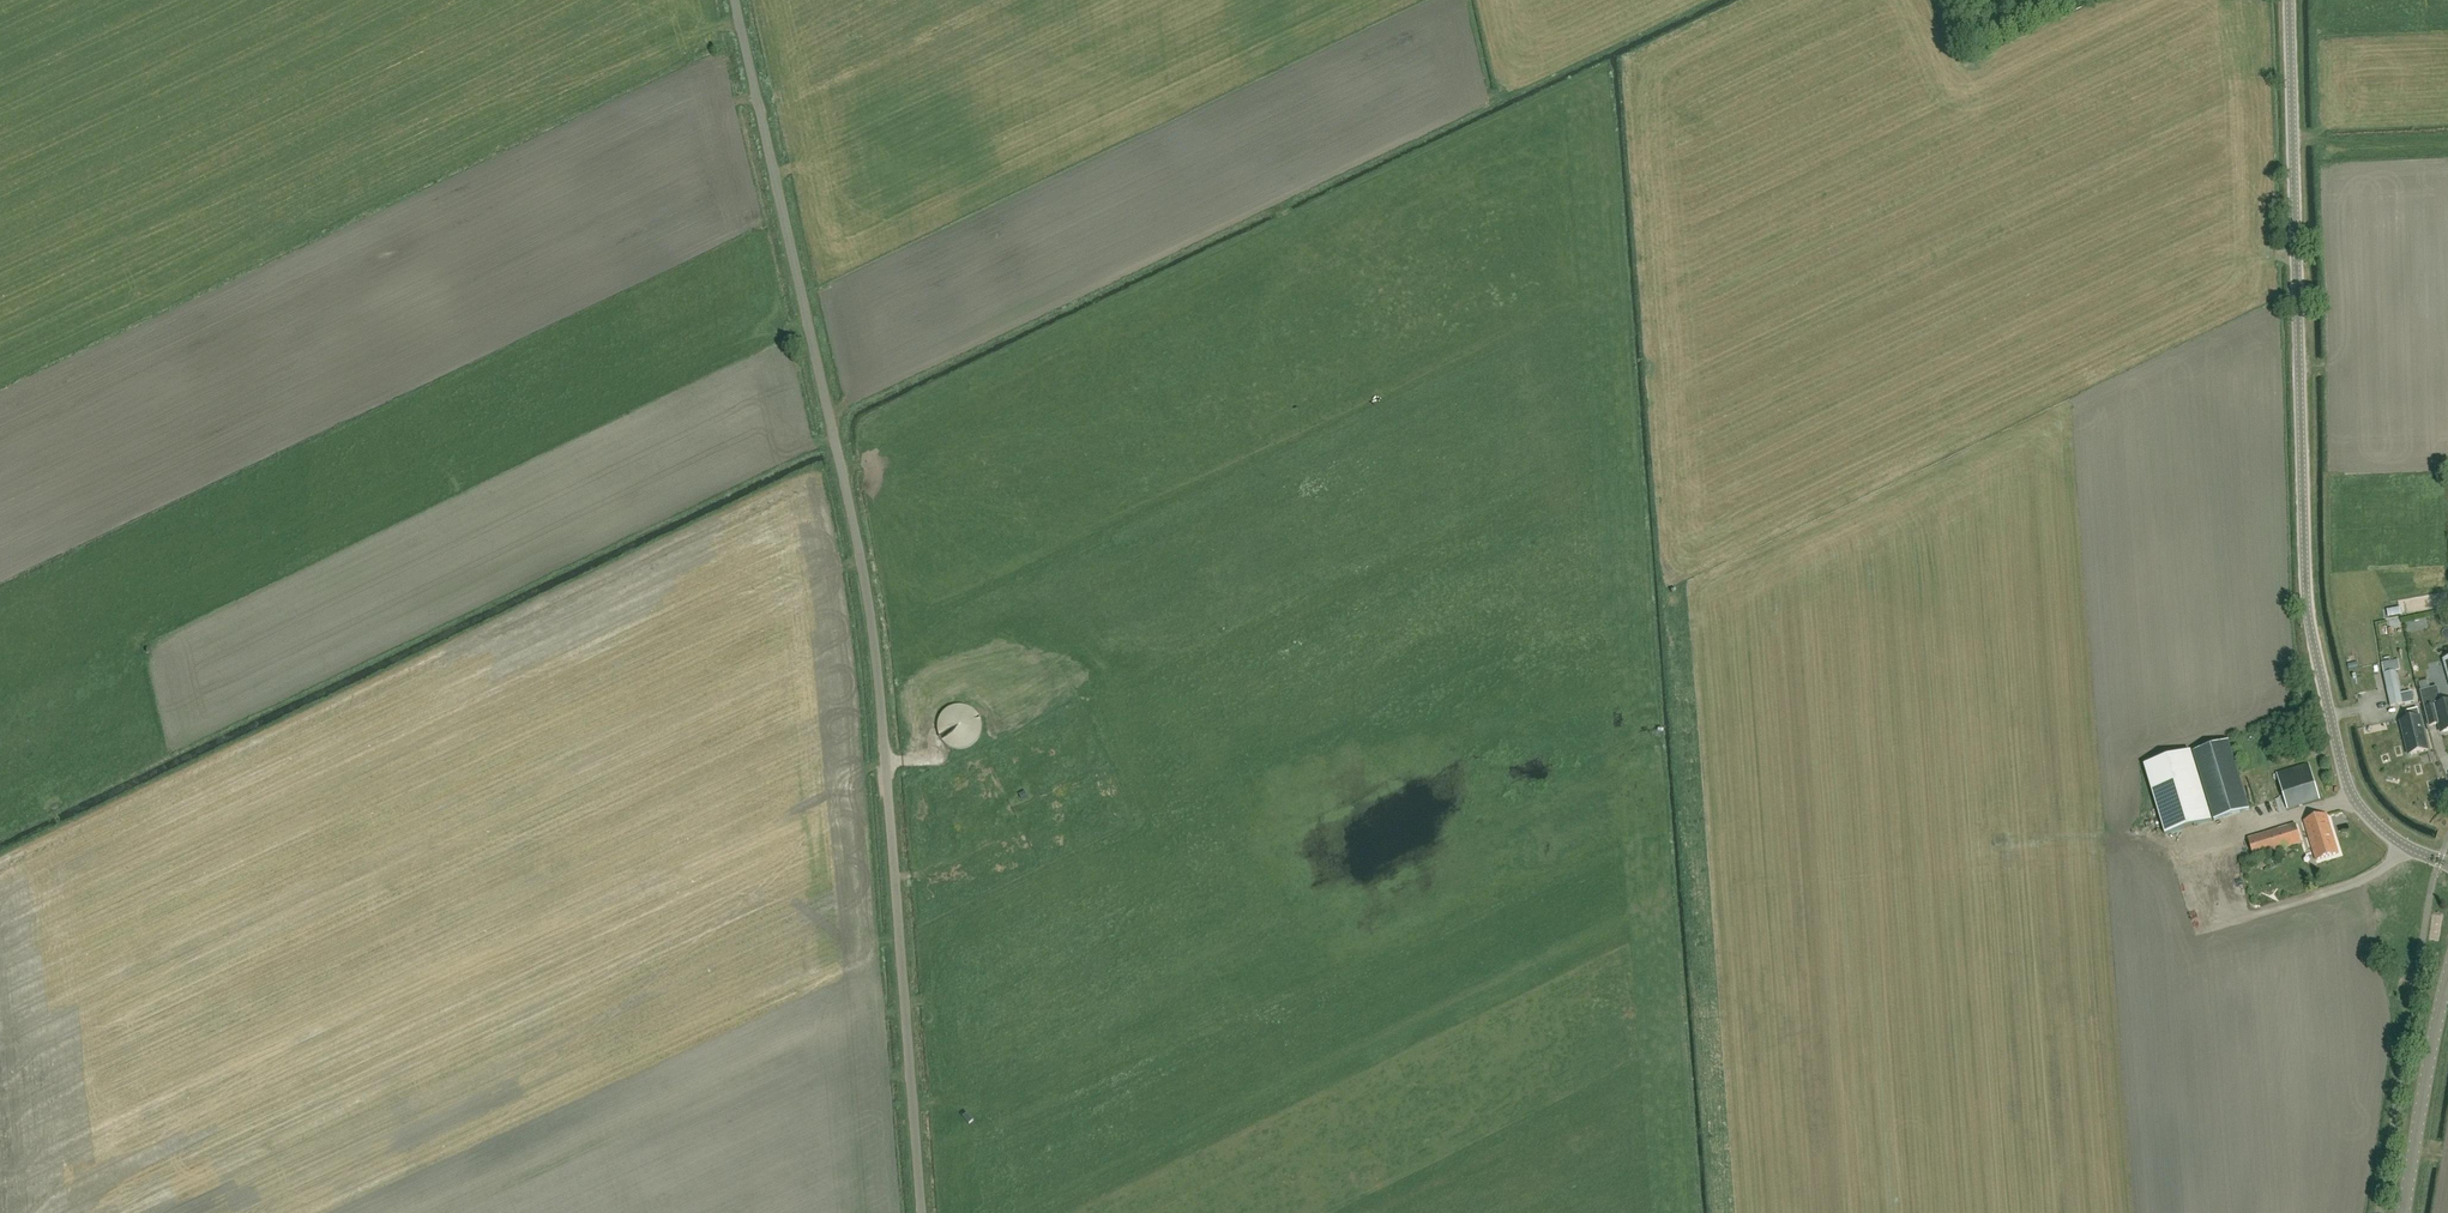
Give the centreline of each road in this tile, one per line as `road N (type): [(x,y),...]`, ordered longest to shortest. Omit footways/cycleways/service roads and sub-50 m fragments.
road 1 (unclassified): [(921,1212),(873,637),(735,0)]
road 2 (tertiary): [(2447,862),(2391,836),(2357,802),(2313,644),(2289,0)]
road 3 (tertiary): [(2404,1212),(2447,977)]

